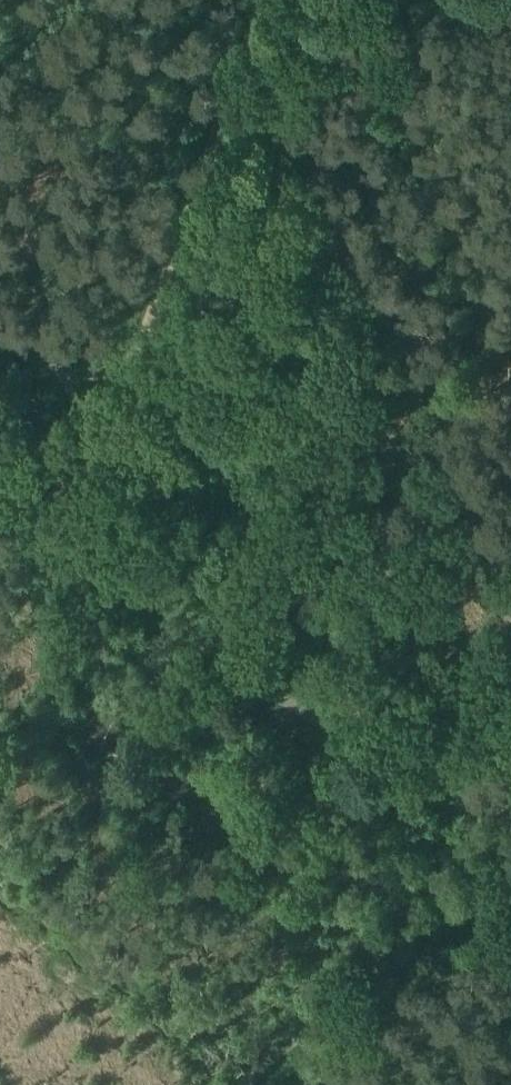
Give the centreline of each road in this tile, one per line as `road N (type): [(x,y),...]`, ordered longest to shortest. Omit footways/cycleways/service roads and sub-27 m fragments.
road 1 (track): [(60,372),(100,512),(130,567),(184,632),(288,699),(488,794)]
road 2 (track): [(60,372),(108,377),(138,341),(266,0)]
road 3 (unclassified): [(240,1084),(264,1057),(510,892)]

